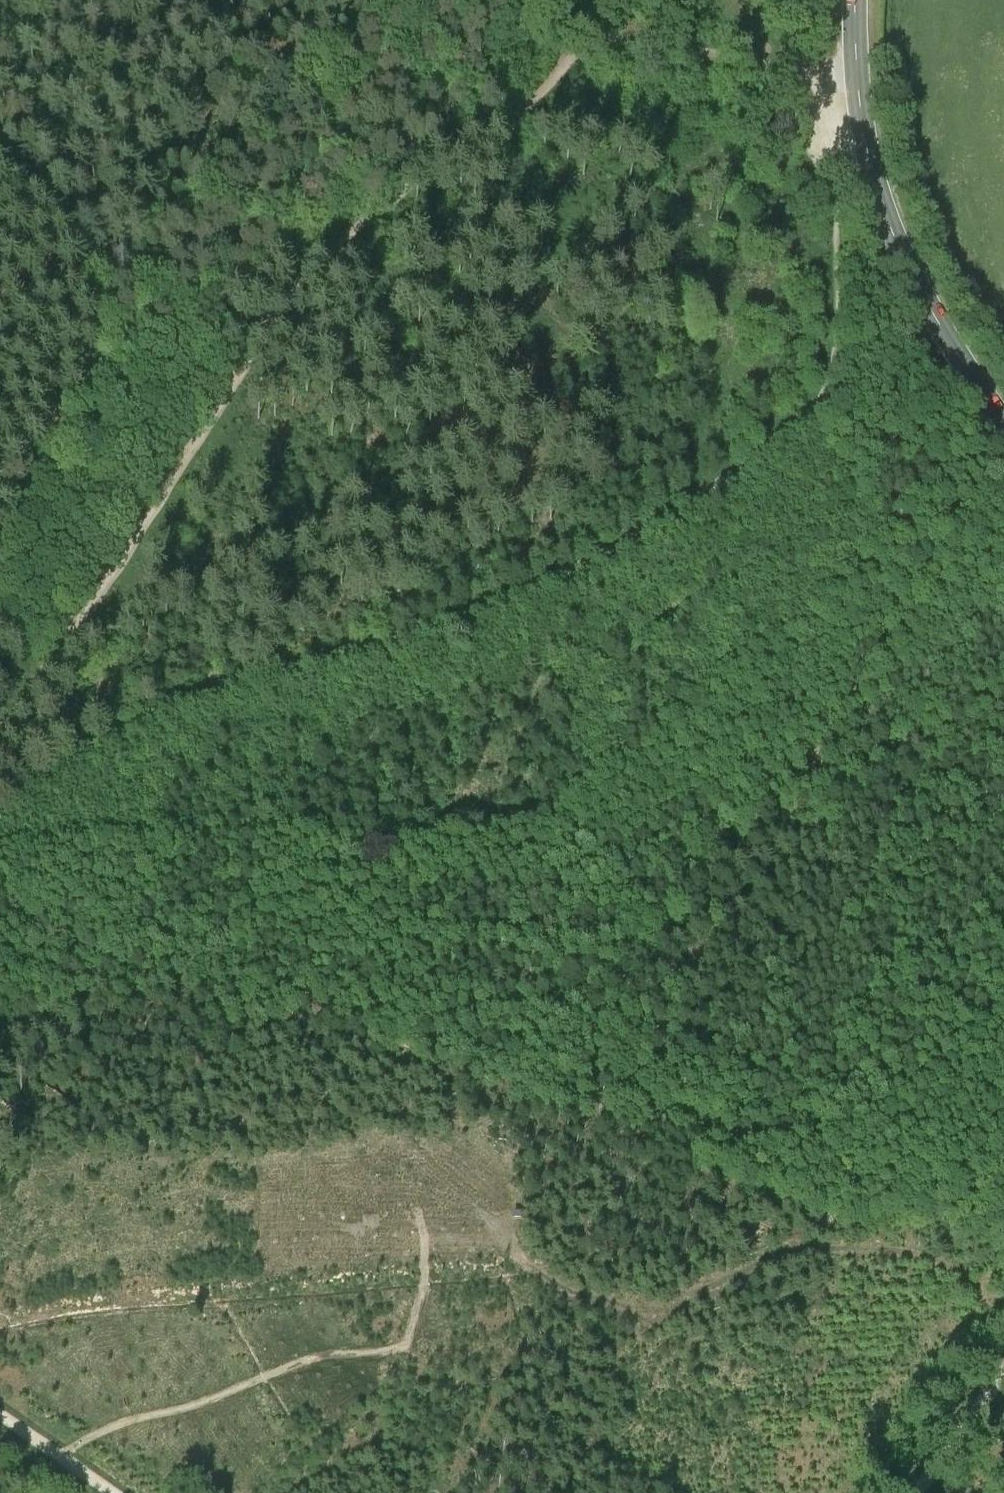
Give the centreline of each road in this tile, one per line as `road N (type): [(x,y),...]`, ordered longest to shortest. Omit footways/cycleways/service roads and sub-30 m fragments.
road 1 (track): [(0,751),(310,270),(429,169),(538,100),(590,38),(760,62),(849,65)]
road 2 (track): [(0,799),(192,701),(521,597),(615,549),(727,476),(795,427),(827,392),(836,350),(835,227),(840,214),(876,190)]
road 3 (secondary): [(1003,418),(921,284),(876,190),(854,121),(852,0)]
road 4 (track): [(917,1492),(1003,1374)]
road 5 (track): [(0,1417),(111,1492)]

